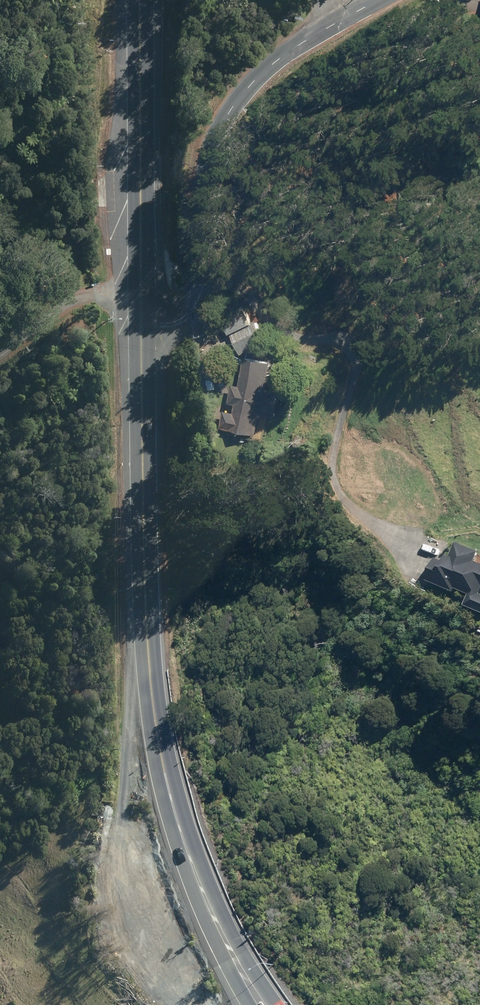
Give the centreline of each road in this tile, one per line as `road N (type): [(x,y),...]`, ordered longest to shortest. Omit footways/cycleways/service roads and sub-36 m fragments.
road 1 (unclassified): [(381,0),(304,43),(229,109),(207,160),(205,283),(180,320),(142,329)]
road 2 (primary): [(142,329),(157,720)]
road 3 (primary): [(142,0),(142,329)]
road 4 (primary): [(234,966),(173,820),(157,720)]

